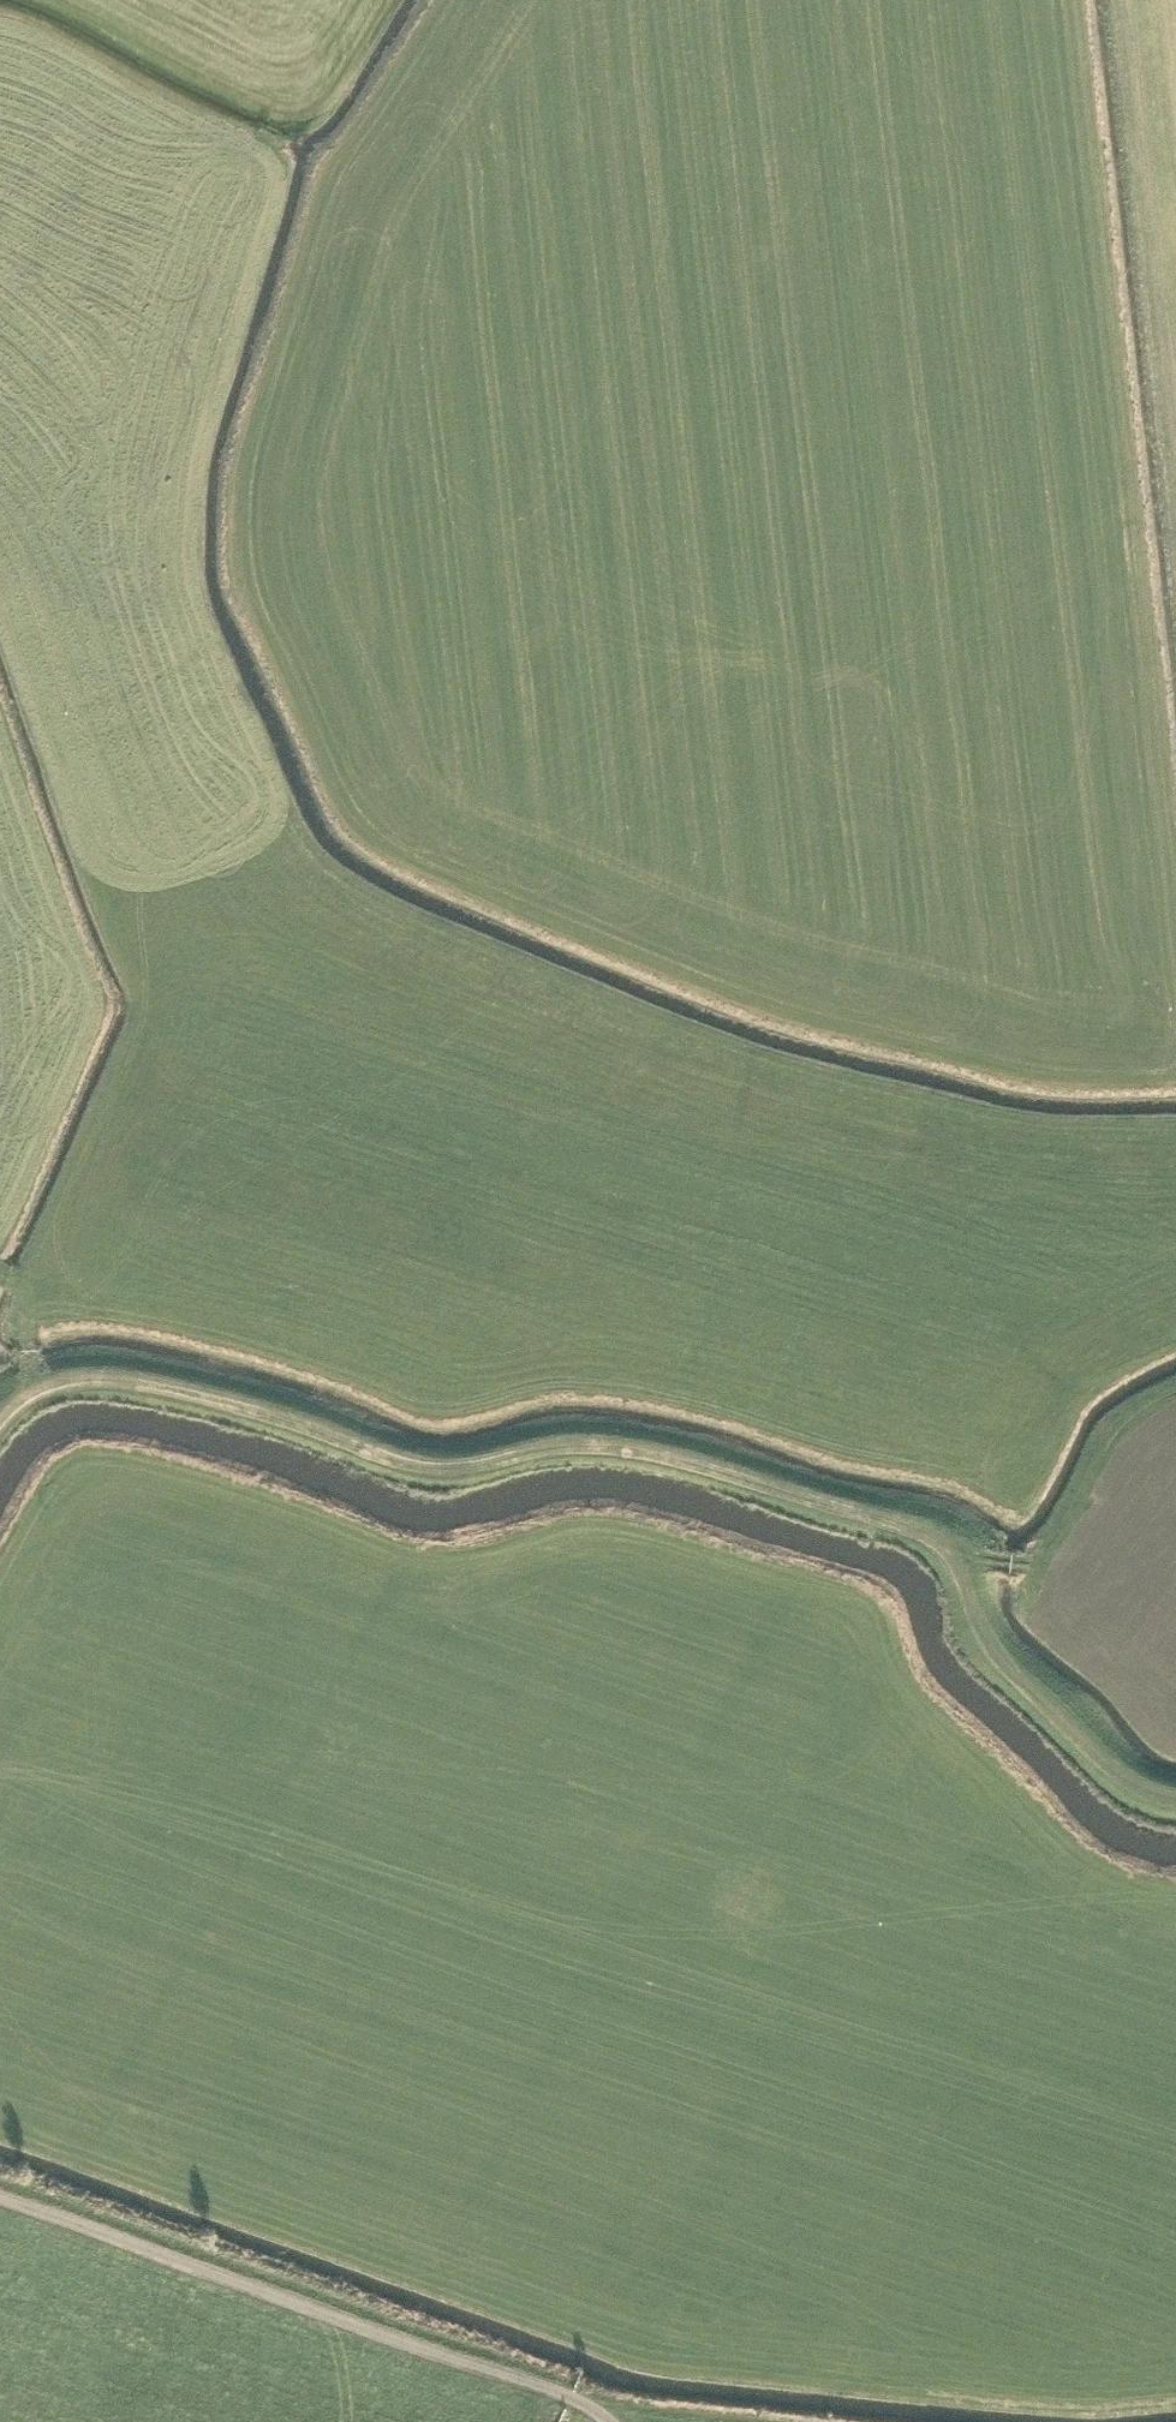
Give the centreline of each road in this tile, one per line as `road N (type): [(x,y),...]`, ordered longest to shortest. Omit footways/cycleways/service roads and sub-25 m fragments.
road 1 (track): [(0,1423),(41,1391),(115,1380),(207,1395),(420,1464),(454,1466),(580,1446),(642,1449),(914,1527),(949,1553),(983,1631),(1010,1666),(1123,1775),(1175,1796)]
road 2 (unclassified): [(611,2421),(571,2396),(0,2198)]

